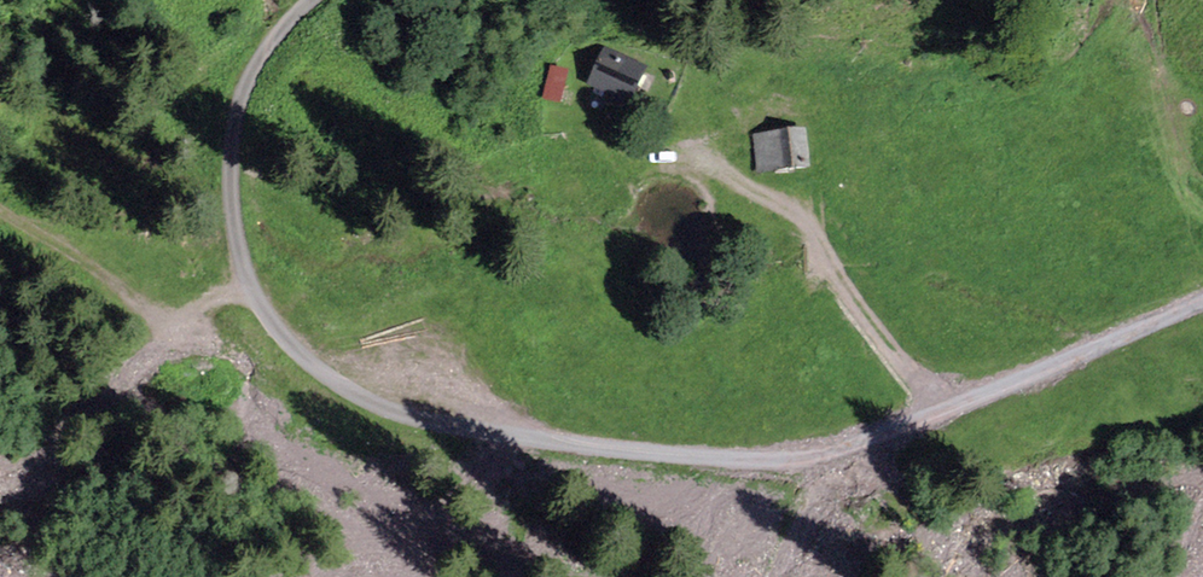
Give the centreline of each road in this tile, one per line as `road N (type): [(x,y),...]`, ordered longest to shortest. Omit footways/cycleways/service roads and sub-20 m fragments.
road 1 (track): [(253,288),(314,367),(402,416),(608,450),(760,460),(812,457),(894,432),(1202,304)]
road 2 (track): [(944,409),(829,272),(808,229),(731,183)]
road 3 (track): [(313,0),(251,78),(232,134),(237,239),(253,288)]
road 4 (track): [(253,288),(170,321),(105,270),(0,216)]
road 5 (track): [(0,481),(47,453),(170,321)]
road 6 (track): [(975,576),(843,449)]

